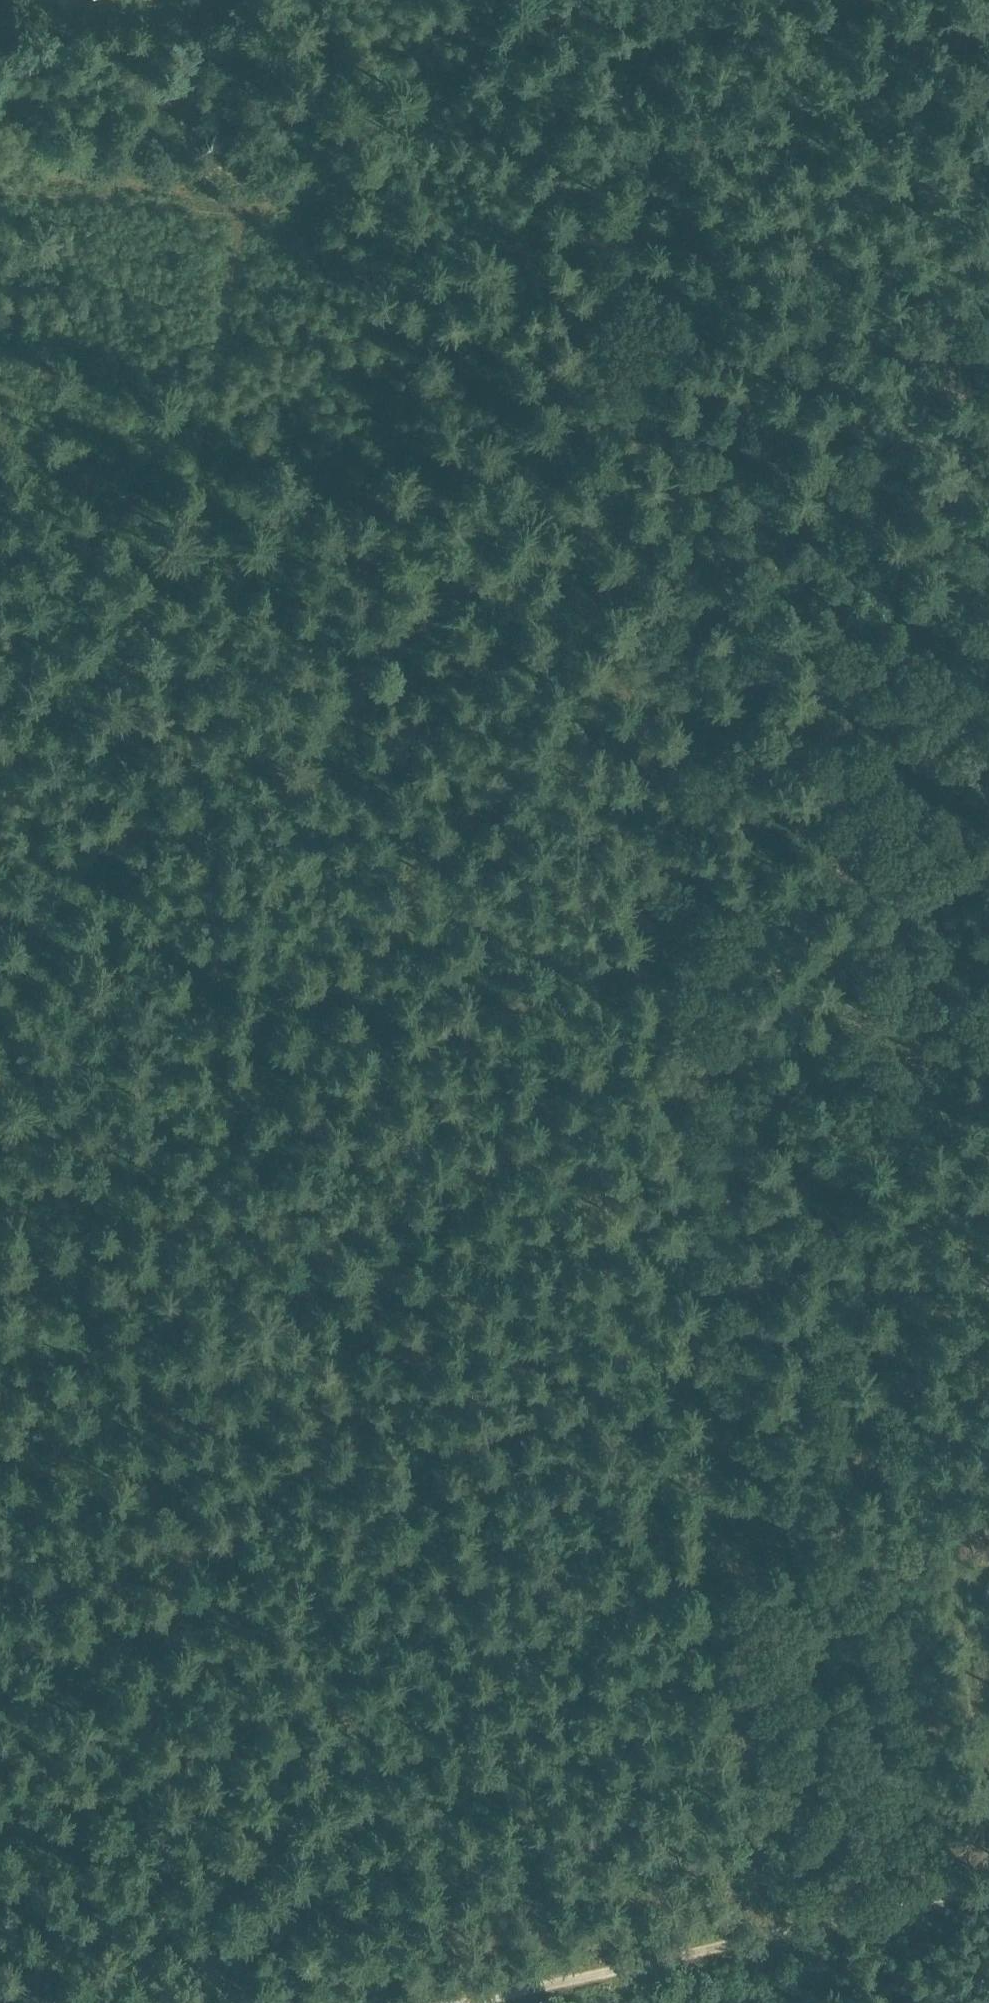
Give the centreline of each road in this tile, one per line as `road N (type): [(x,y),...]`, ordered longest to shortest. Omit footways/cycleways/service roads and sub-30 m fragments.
road 1 (track): [(988,1884),(473,2002)]

